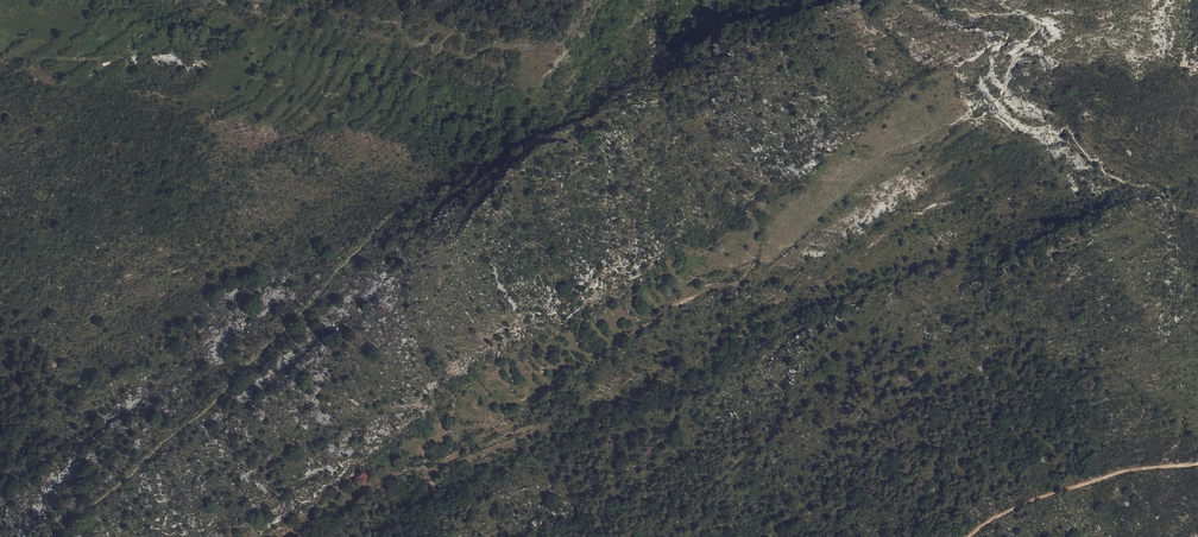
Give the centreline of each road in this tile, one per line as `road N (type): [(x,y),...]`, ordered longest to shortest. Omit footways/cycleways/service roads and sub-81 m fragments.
road 1 (track): [(970,536),(1035,500),(1122,472),(1197,463)]

